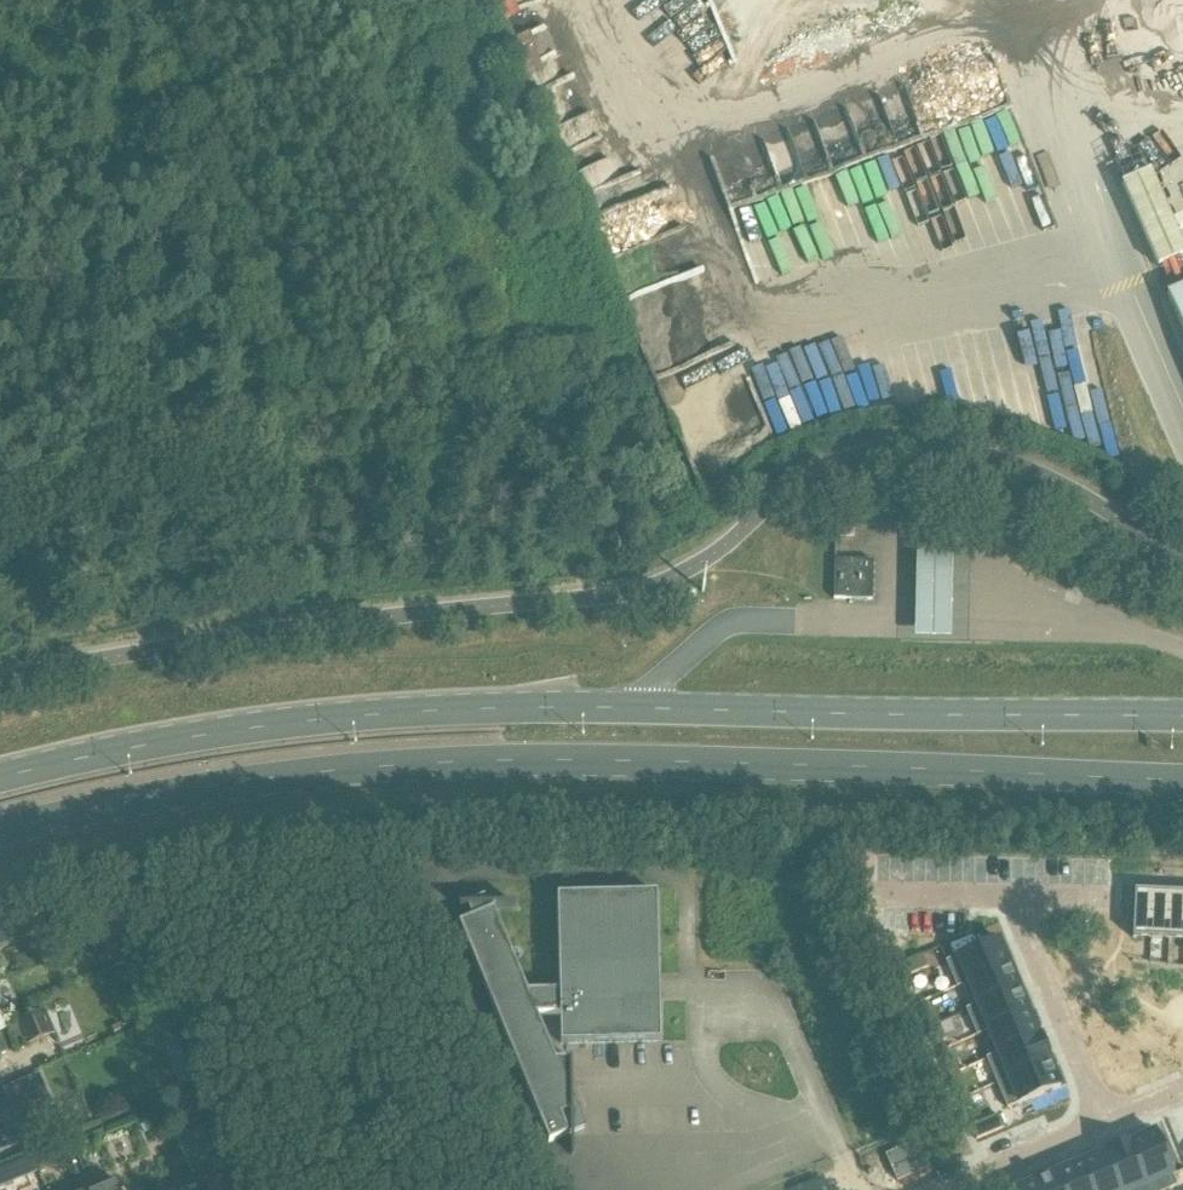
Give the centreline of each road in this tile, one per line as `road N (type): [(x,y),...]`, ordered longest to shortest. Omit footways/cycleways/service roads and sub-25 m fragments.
road 1 (primary): [(0,832),(161,795),(426,763),(572,759),(1182,778)]
road 2 (primary): [(1182,716),(432,711),(222,733),(0,778)]
road 3 (residential): [(1103,1122),(1019,915),(1019,897)]
road 4 (residential): [(1019,897),(872,893)]
road 5 (residential): [(1103,1122),(978,1177)]

